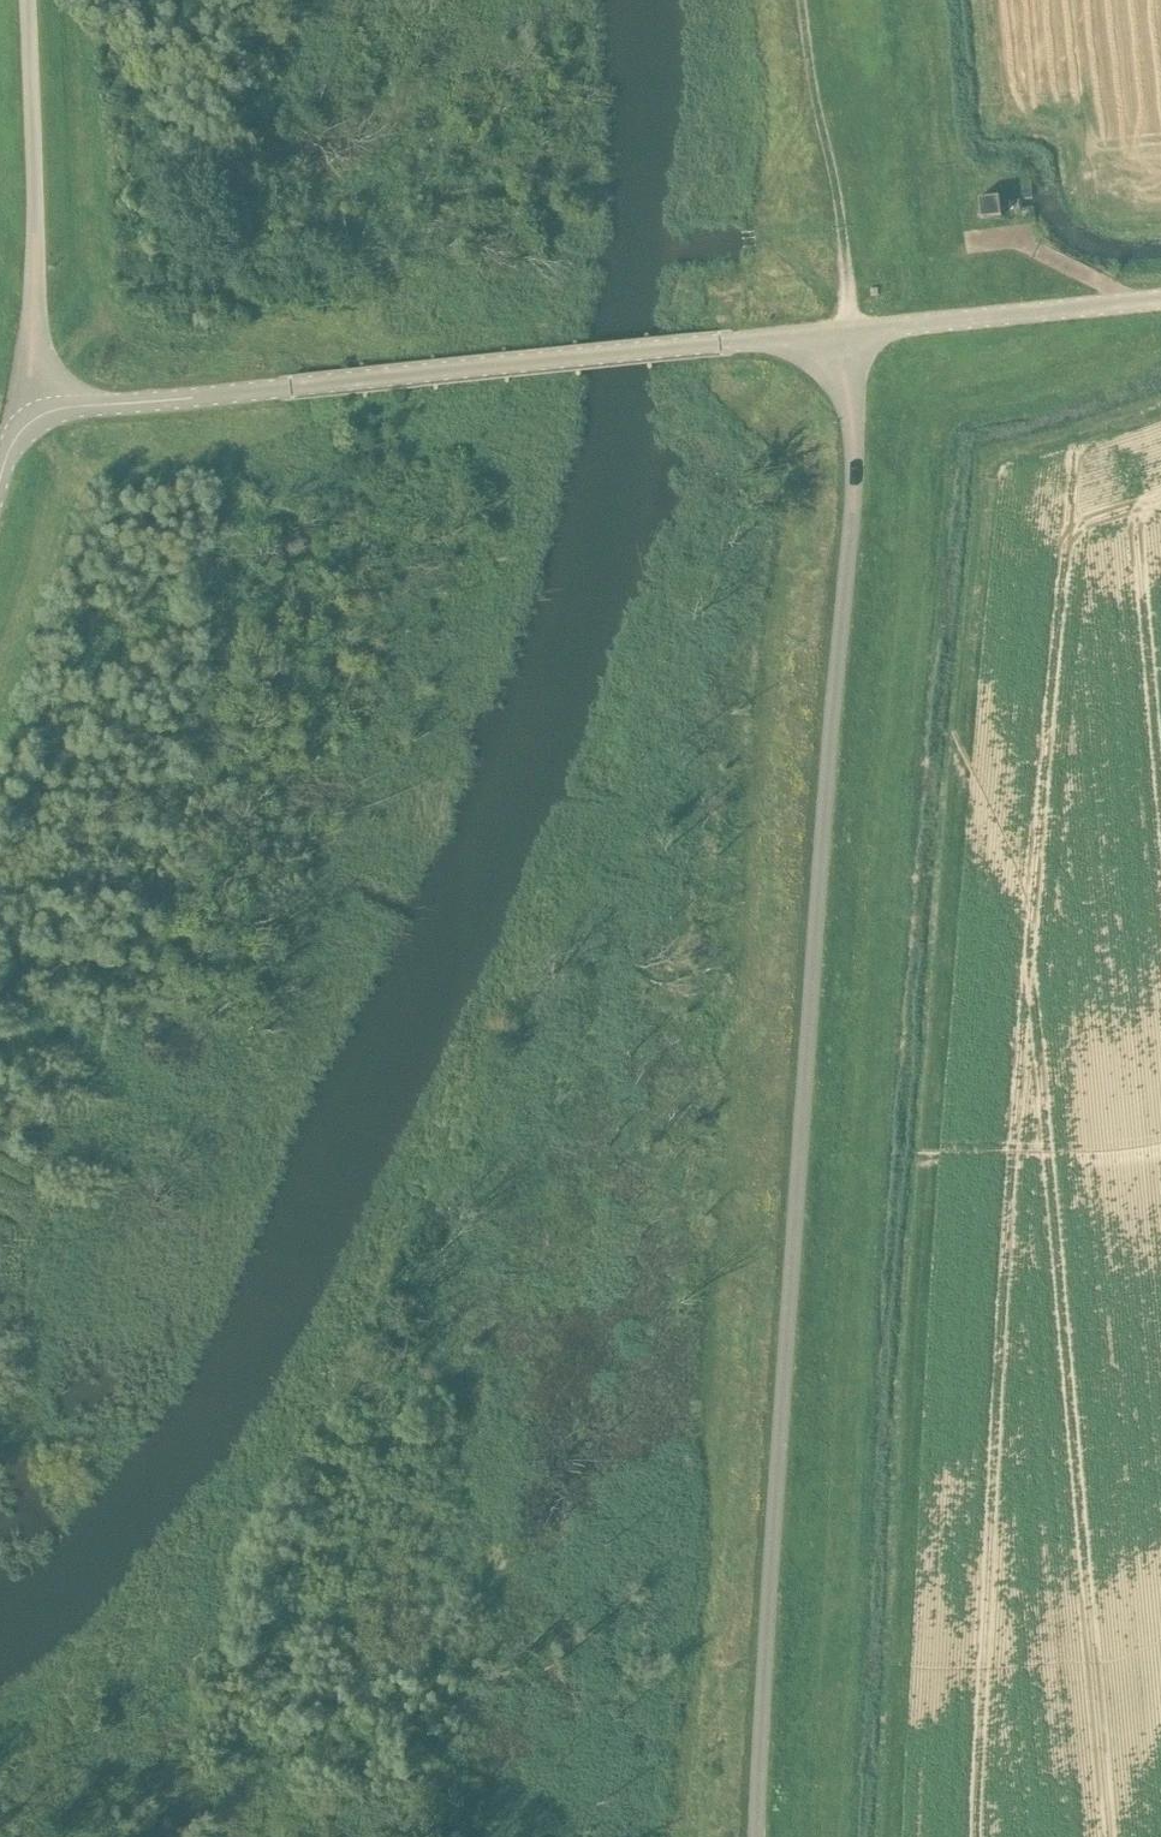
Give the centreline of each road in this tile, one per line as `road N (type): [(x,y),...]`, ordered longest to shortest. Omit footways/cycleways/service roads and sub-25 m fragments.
road 1 (unclassified): [(848,332),(859,429),(759,1836)]
road 2 (unclassified): [(291,387),(848,332)]
road 3 (unclassified): [(46,405),(30,351),(28,0)]
road 4 (track): [(802,0),(812,106),(839,189),(848,332)]
road 5 (unclassified): [(848,332),(1160,301)]
road 6 (unclassified): [(291,387),(46,405)]

